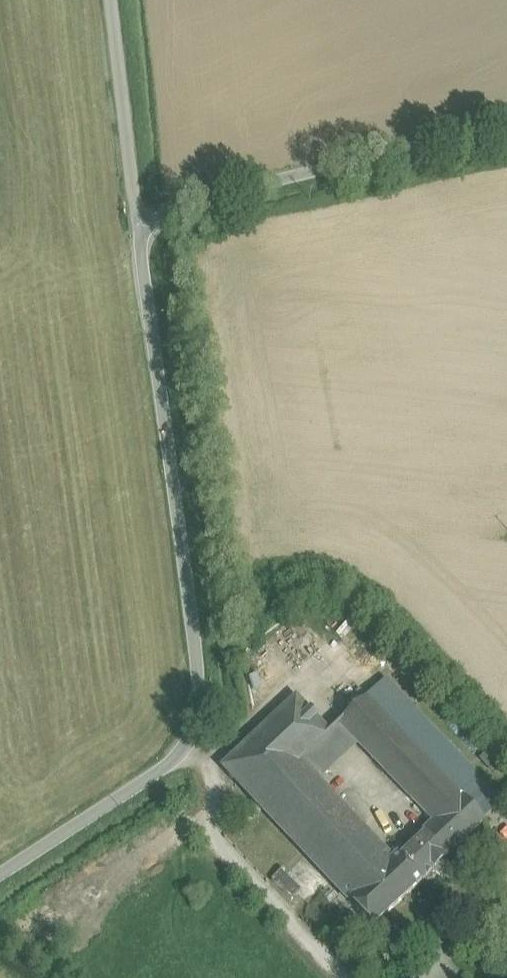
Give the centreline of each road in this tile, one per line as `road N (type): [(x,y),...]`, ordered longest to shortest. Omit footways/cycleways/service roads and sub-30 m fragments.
road 1 (tertiary): [(0,876),(106,810),(188,741),(197,665),(130,241),(183,211),(506,130)]
road 2 (track): [(130,241),(109,0)]

